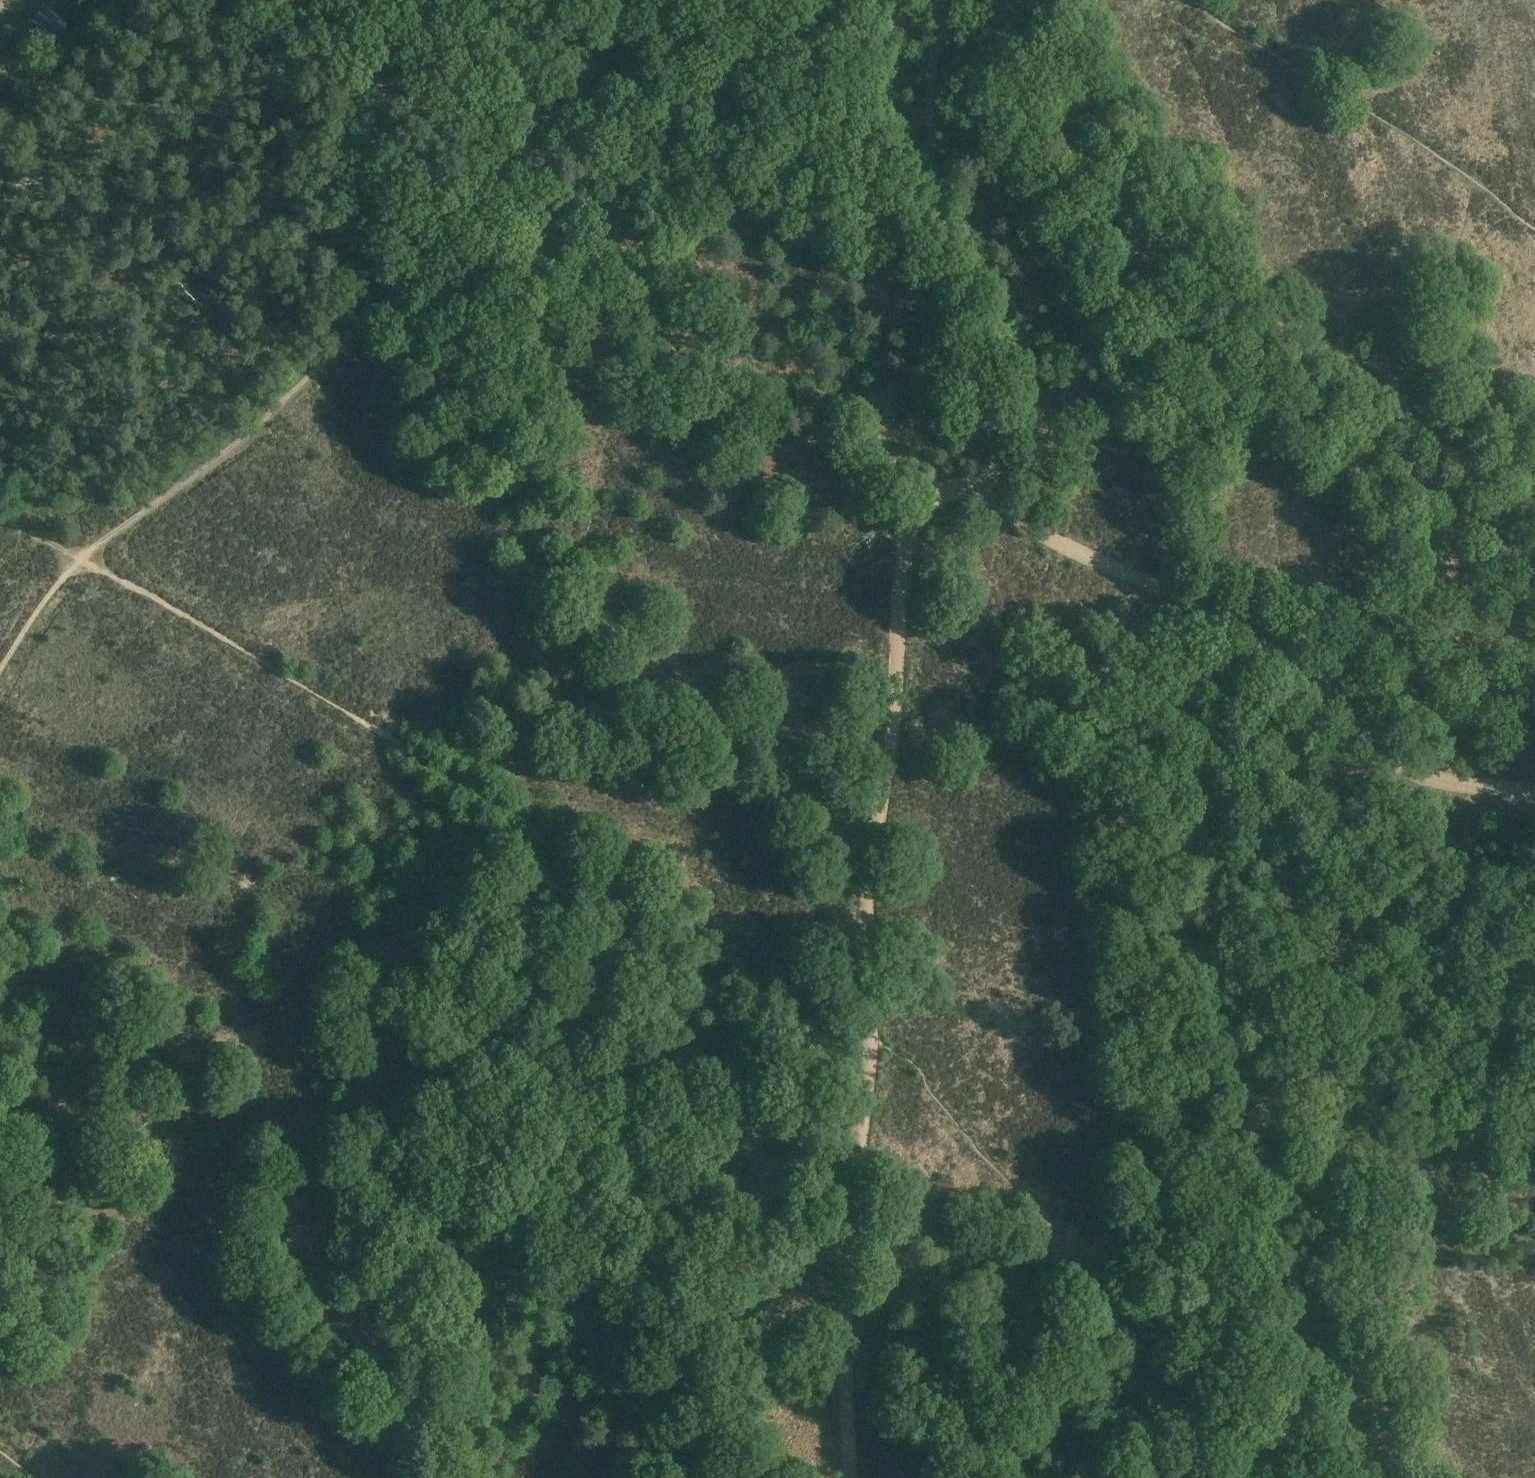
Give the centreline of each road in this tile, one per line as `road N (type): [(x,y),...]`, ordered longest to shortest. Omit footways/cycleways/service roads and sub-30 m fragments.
road 1 (track): [(1534,799),(1427,774),(1250,615),(1130,573),(1024,524),(979,490)]
road 2 (track): [(979,490),(951,486),(910,518),(868,885),(869,1026)]
road 3 (track): [(939,0),(929,218),(944,268),(963,287),(999,464),(979,490)]
road 4 (track): [(869,1026),(847,1285),(851,1477)]
road 5 (track): [(1192,0),(1212,20),(1282,54),(1482,186),(1534,232)]

